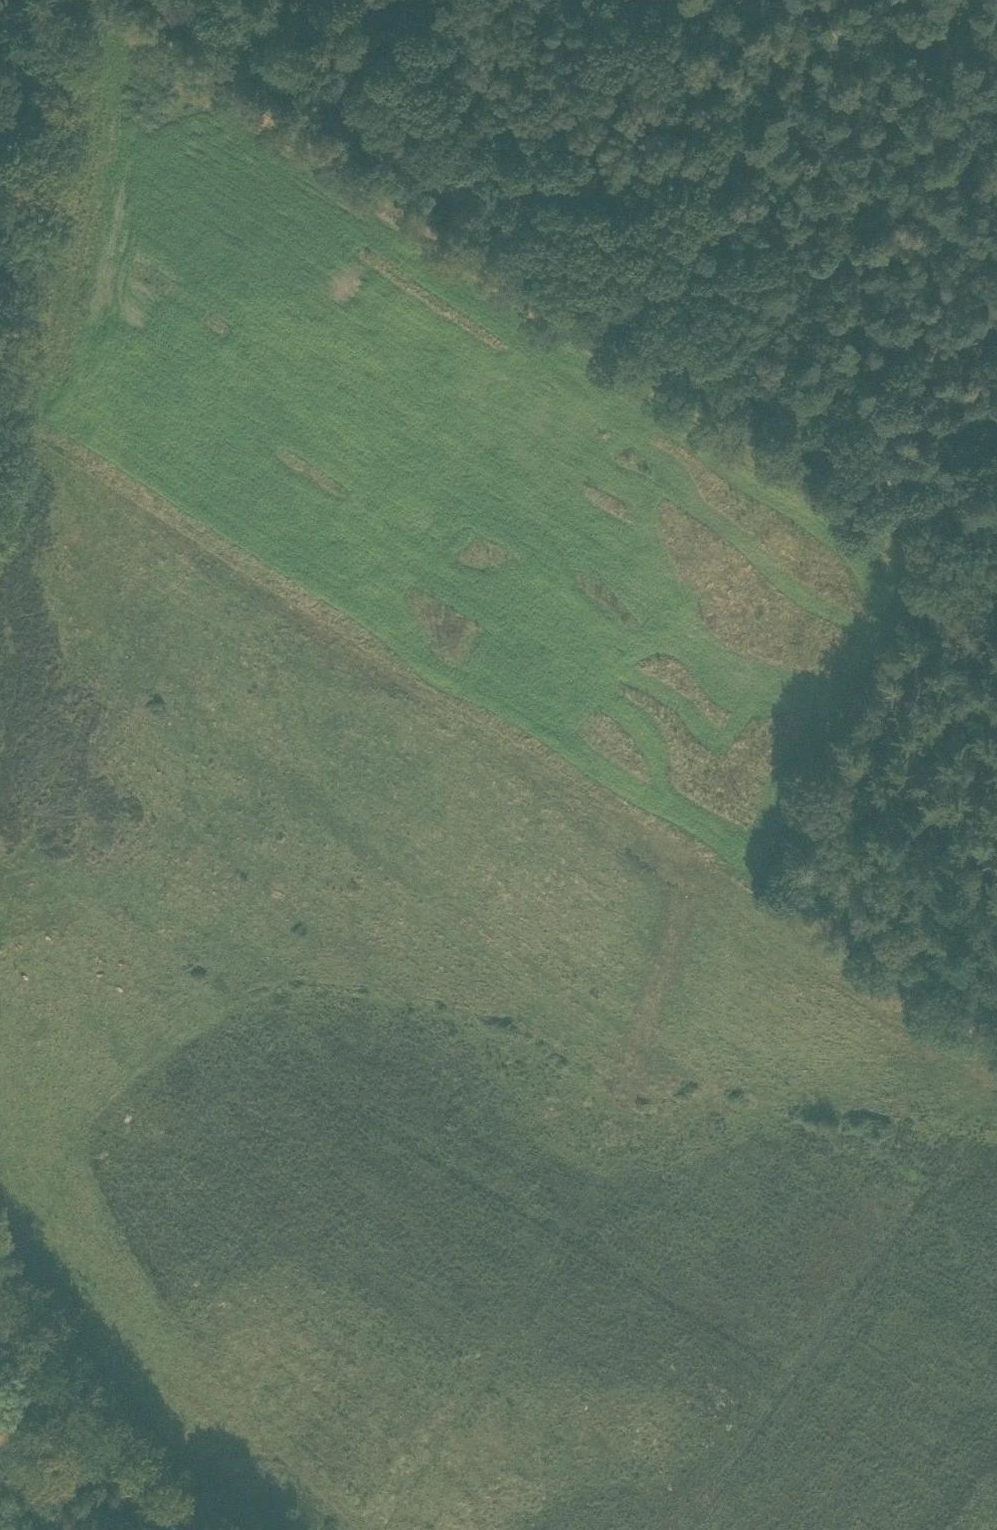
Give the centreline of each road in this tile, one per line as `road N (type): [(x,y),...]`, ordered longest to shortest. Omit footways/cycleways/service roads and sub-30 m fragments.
road 1 (track): [(996,536),(346,89)]
road 2 (track): [(346,89),(209,0)]

